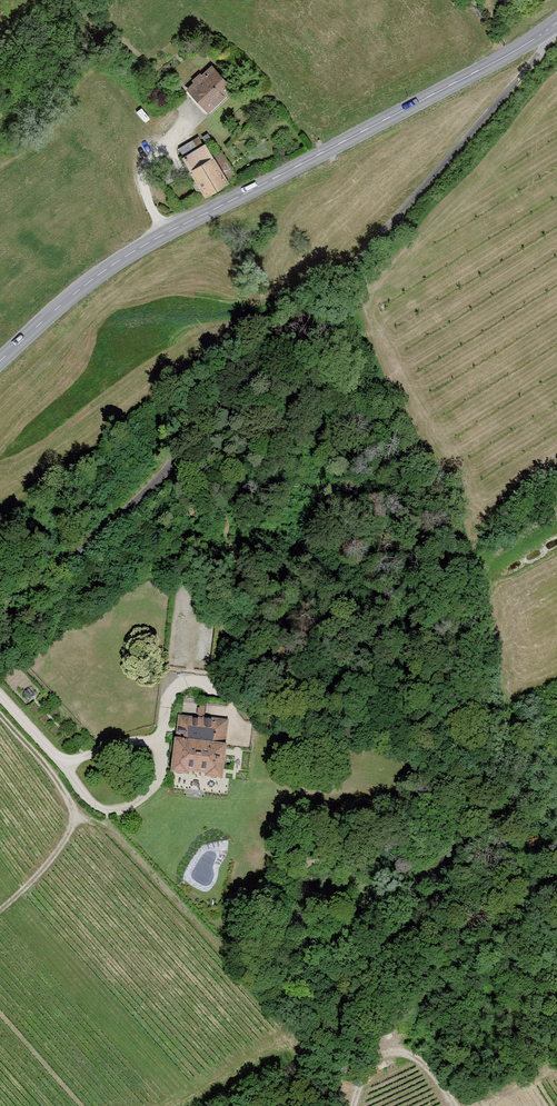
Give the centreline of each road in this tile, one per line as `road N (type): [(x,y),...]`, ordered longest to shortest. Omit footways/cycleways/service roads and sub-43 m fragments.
road 1 (track): [(548,30),(540,55),(236,402),(138,500),(0,613)]
road 2 (tertiary): [(556,23),(128,255),(0,362)]
road 3 (track): [(77,816),(126,845),(294,1029),(169,1105)]
road 4 (track): [(556,955),(492,929),(457,939),(401,1002),(352,1105)]
road 5 (track): [(0,911),(53,857),(77,816),(0,714)]

